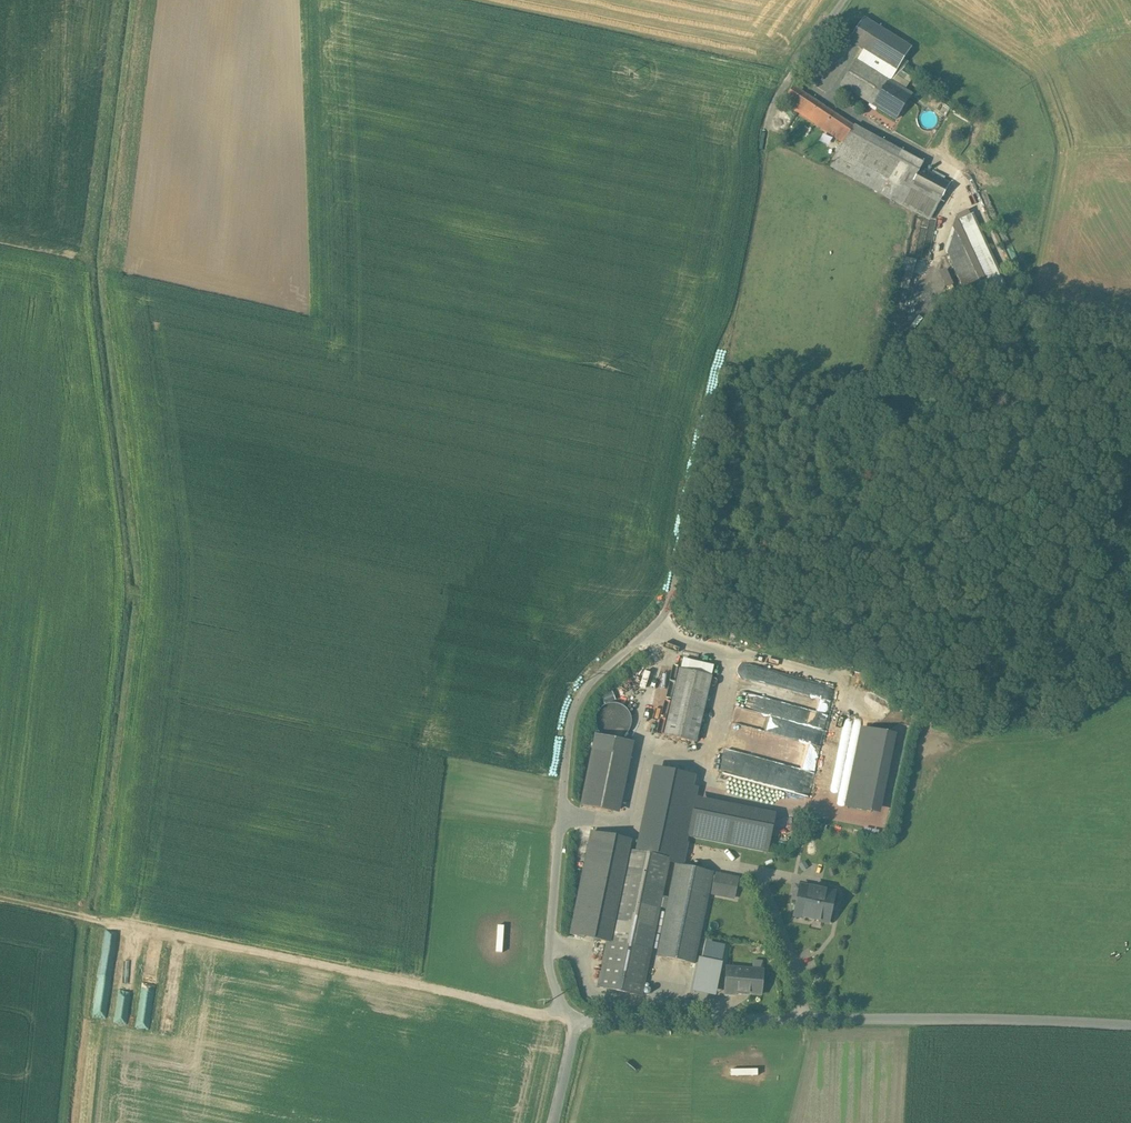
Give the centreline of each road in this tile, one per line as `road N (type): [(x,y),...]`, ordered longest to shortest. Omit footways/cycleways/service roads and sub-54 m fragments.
road 1 (track): [(0,898),(540,1014),(564,1007)]
road 2 (unclassified): [(575,1021),(1130,1026)]
road 3 (unclassified): [(575,1021),(562,1004),(549,951),(575,707),(670,610)]

